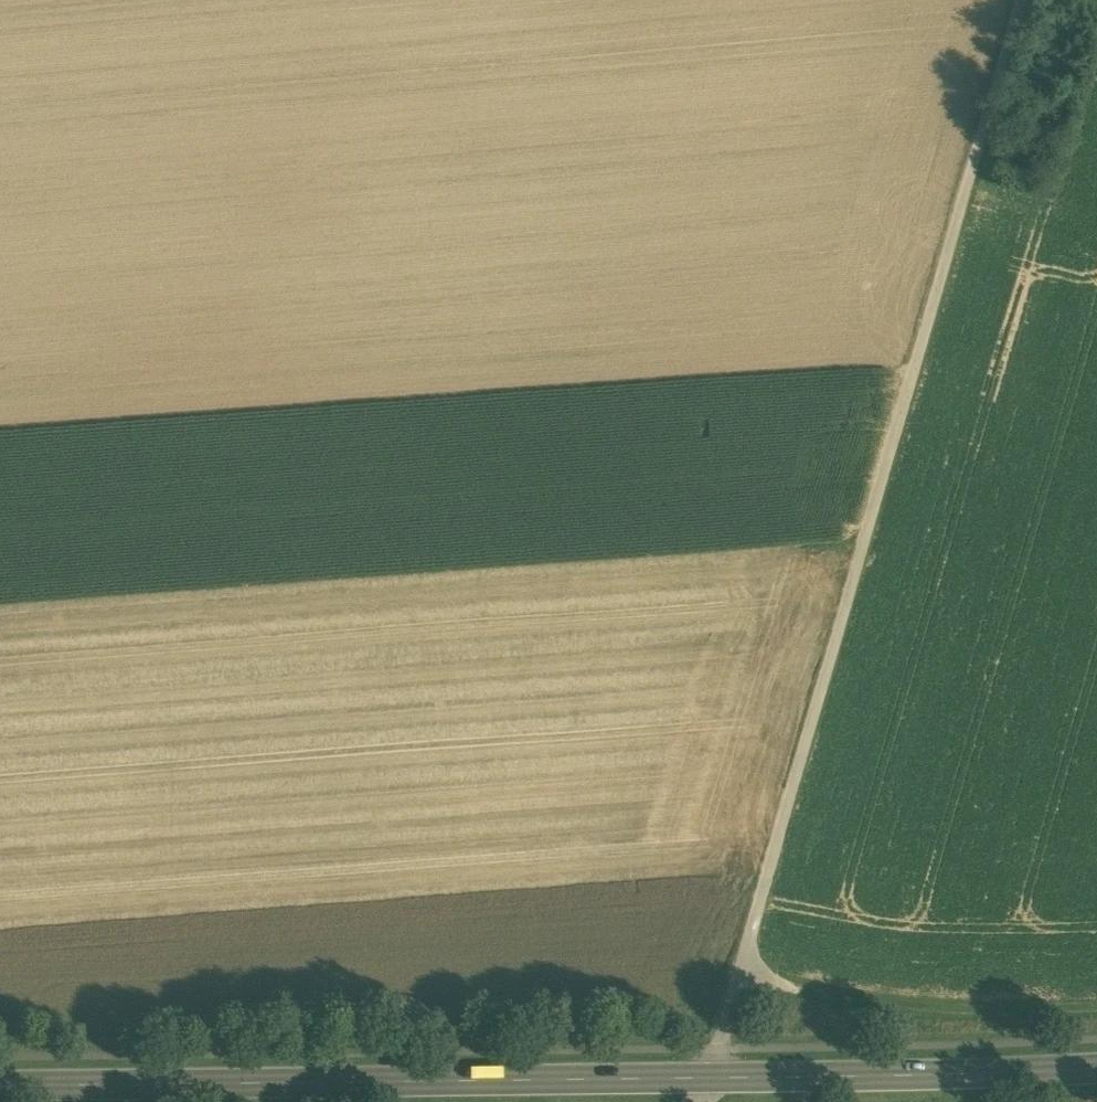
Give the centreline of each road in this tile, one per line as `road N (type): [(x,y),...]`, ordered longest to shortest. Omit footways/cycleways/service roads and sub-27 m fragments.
road 1 (track): [(706,1101),(1019,0)]
road 2 (tertiary): [(0,1088),(1096,1068)]
road 3 (track): [(742,970),(836,1010),(898,1020),(1096,1016)]

